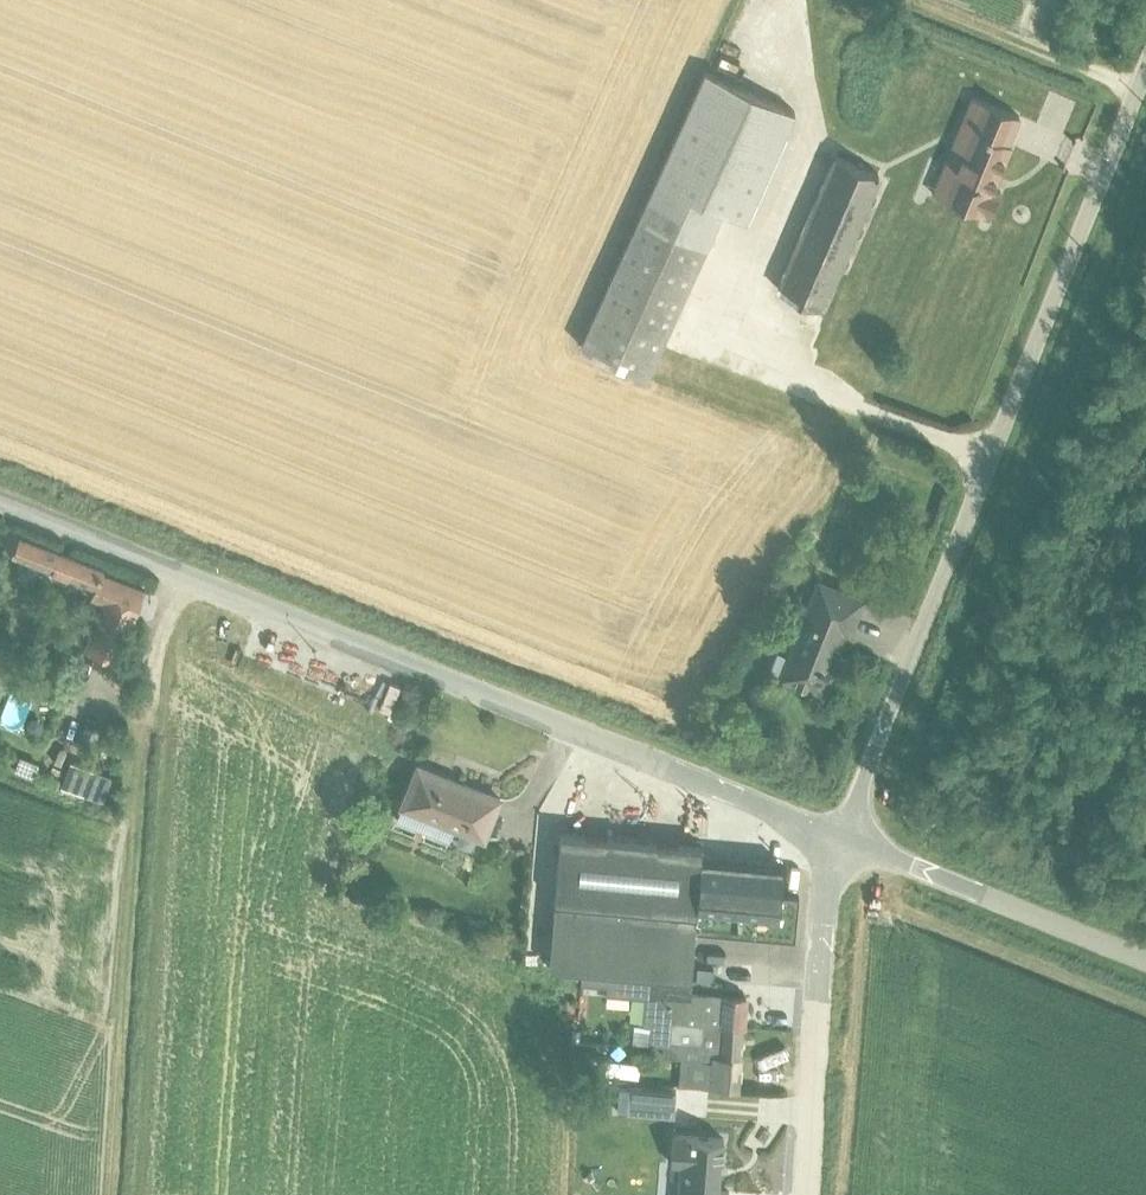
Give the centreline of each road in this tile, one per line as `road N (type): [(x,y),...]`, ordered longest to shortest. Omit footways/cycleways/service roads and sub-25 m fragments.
road 1 (unclassified): [(841,842),(0,501)]
road 2 (unclassified): [(841,842),(1145,70)]
road 3 (unclassified): [(808,1194),(823,925),(841,842)]
road 4 (track): [(142,714),(112,1039)]
road 5 (unclassified): [(1145,960),(841,842)]
road 6 (track): [(1138,90),(915,0)]

